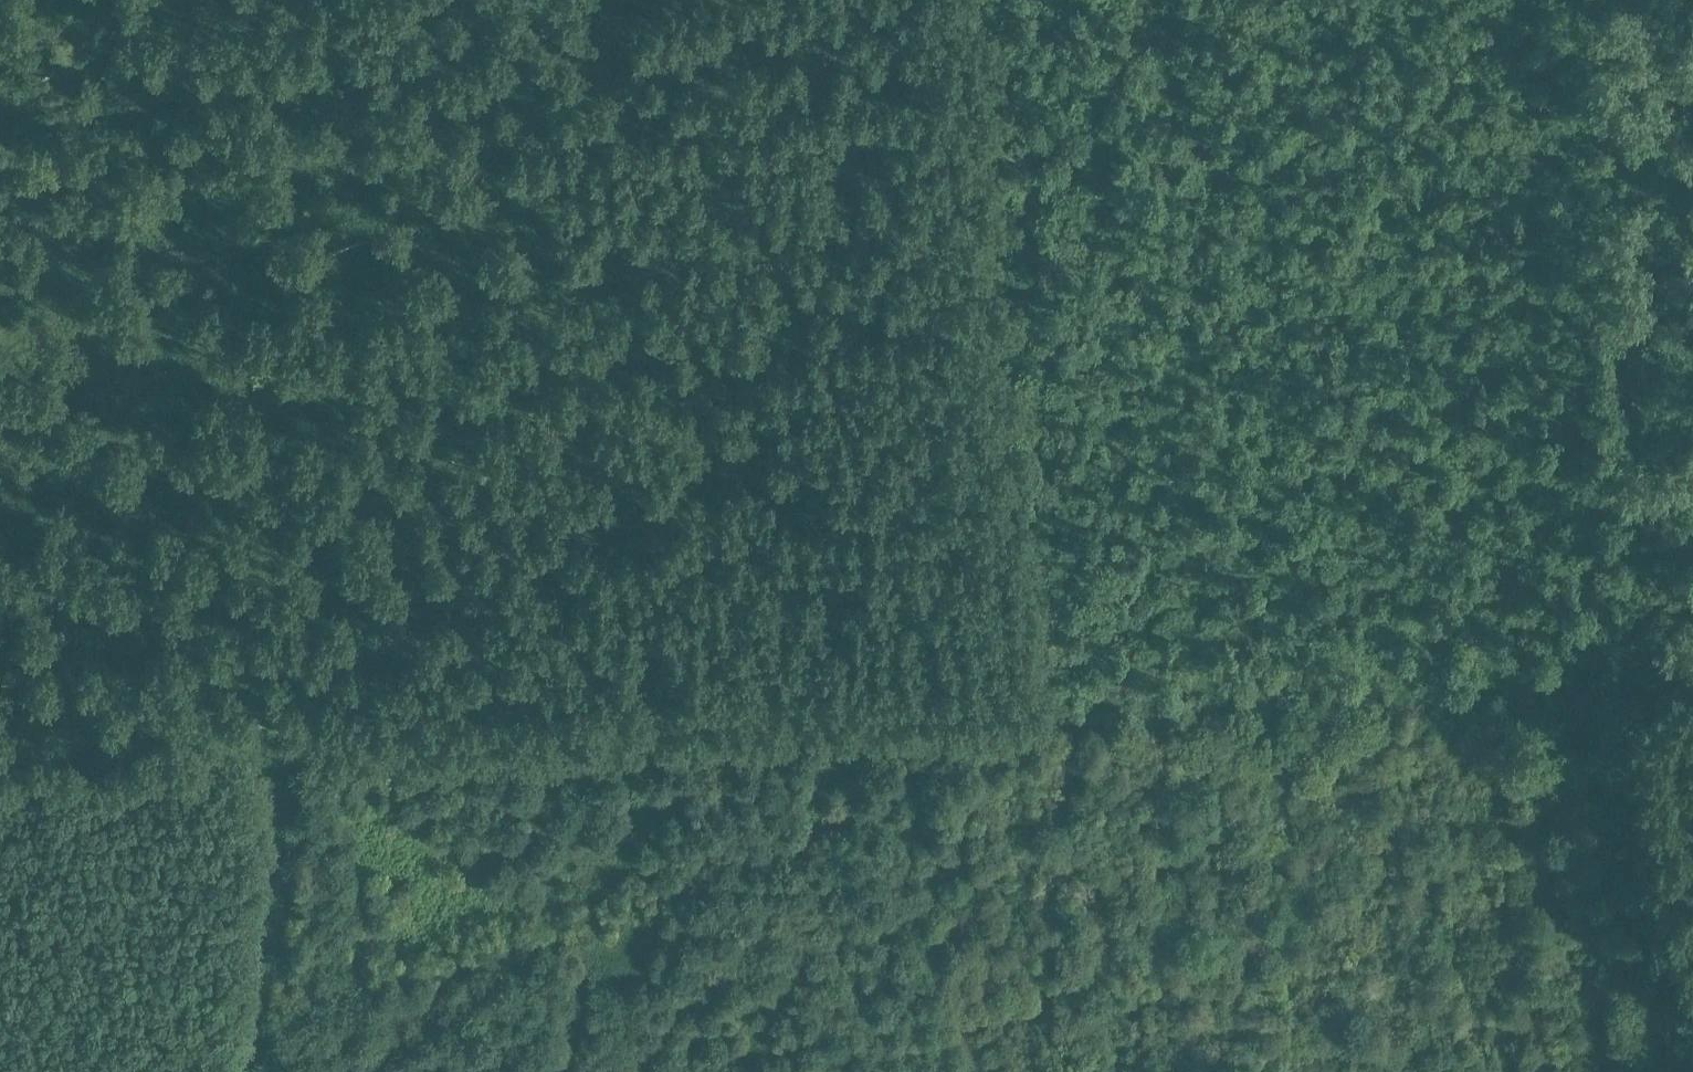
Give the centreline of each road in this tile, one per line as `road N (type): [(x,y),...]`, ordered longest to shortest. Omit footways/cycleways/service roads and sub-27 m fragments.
road 1 (track): [(1692,906),(1651,678),(1692,668)]

